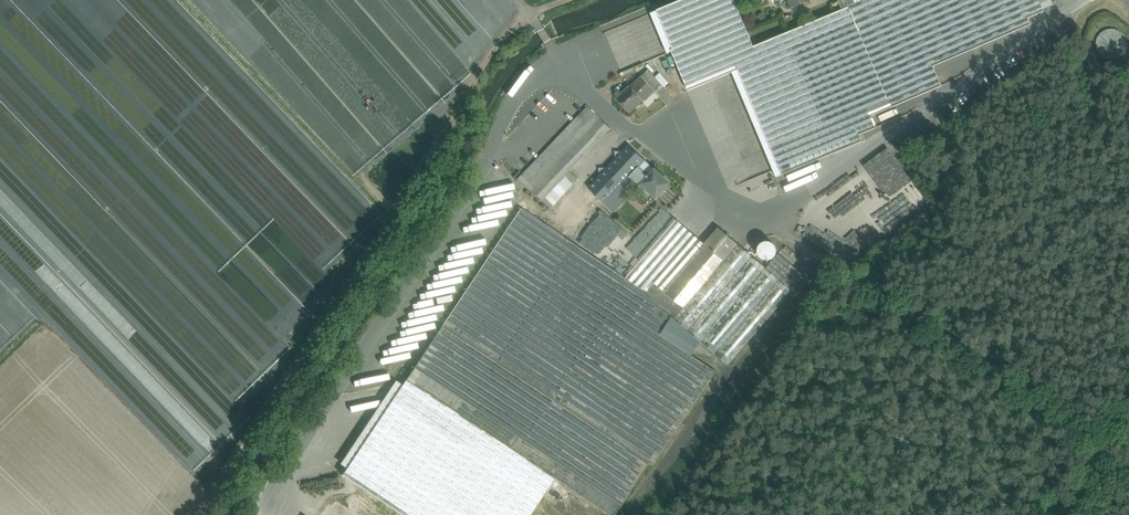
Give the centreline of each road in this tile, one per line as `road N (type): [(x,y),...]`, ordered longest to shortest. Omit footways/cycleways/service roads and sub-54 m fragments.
road 1 (track): [(529,14),(483,63),(445,139),(200,514)]
road 2 (track): [(763,221),(1103,448)]
road 3 (unclassified): [(1077,0),(763,221)]
road 4 (unclassified): [(550,45),(590,96),(763,221)]

